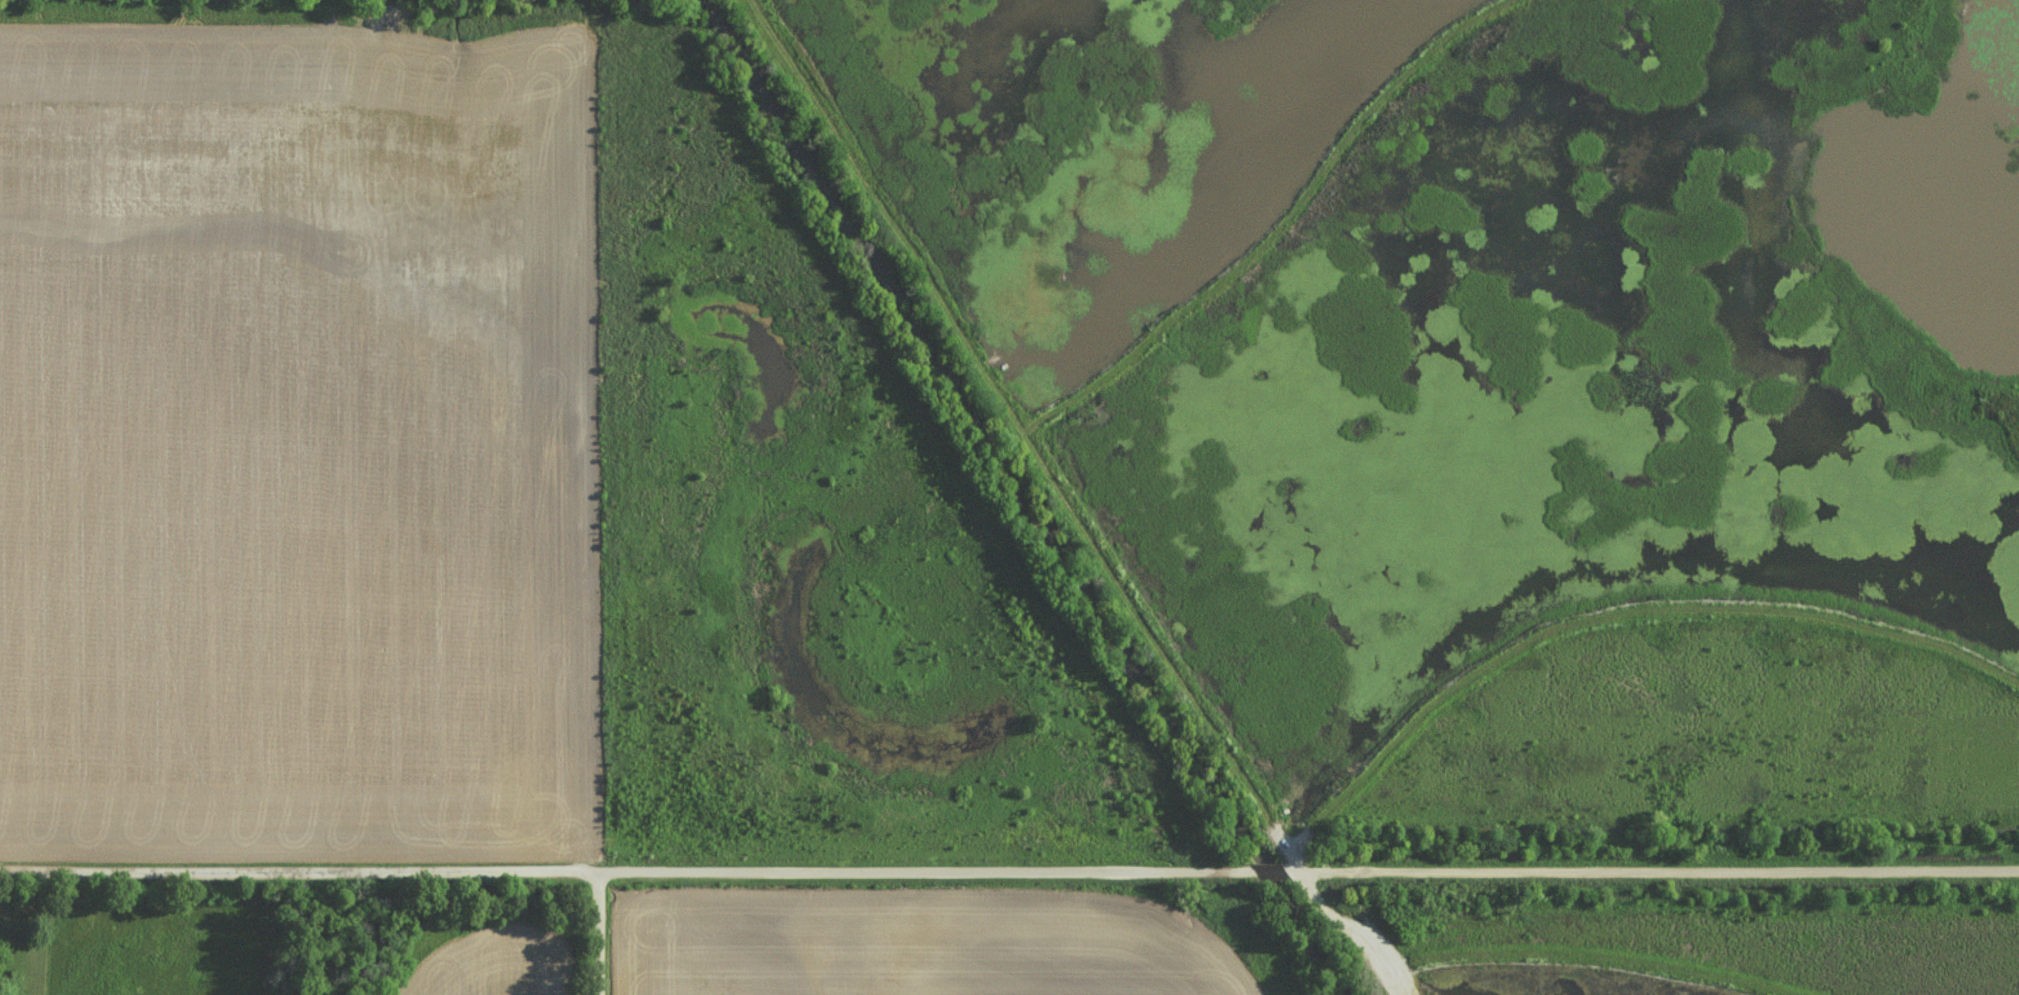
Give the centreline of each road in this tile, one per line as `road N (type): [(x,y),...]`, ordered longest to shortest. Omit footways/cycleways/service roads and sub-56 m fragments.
road 1 (residential): [(2018,885),(598,866),(0,871)]
road 2 (residential): [(598,994),(598,866)]

